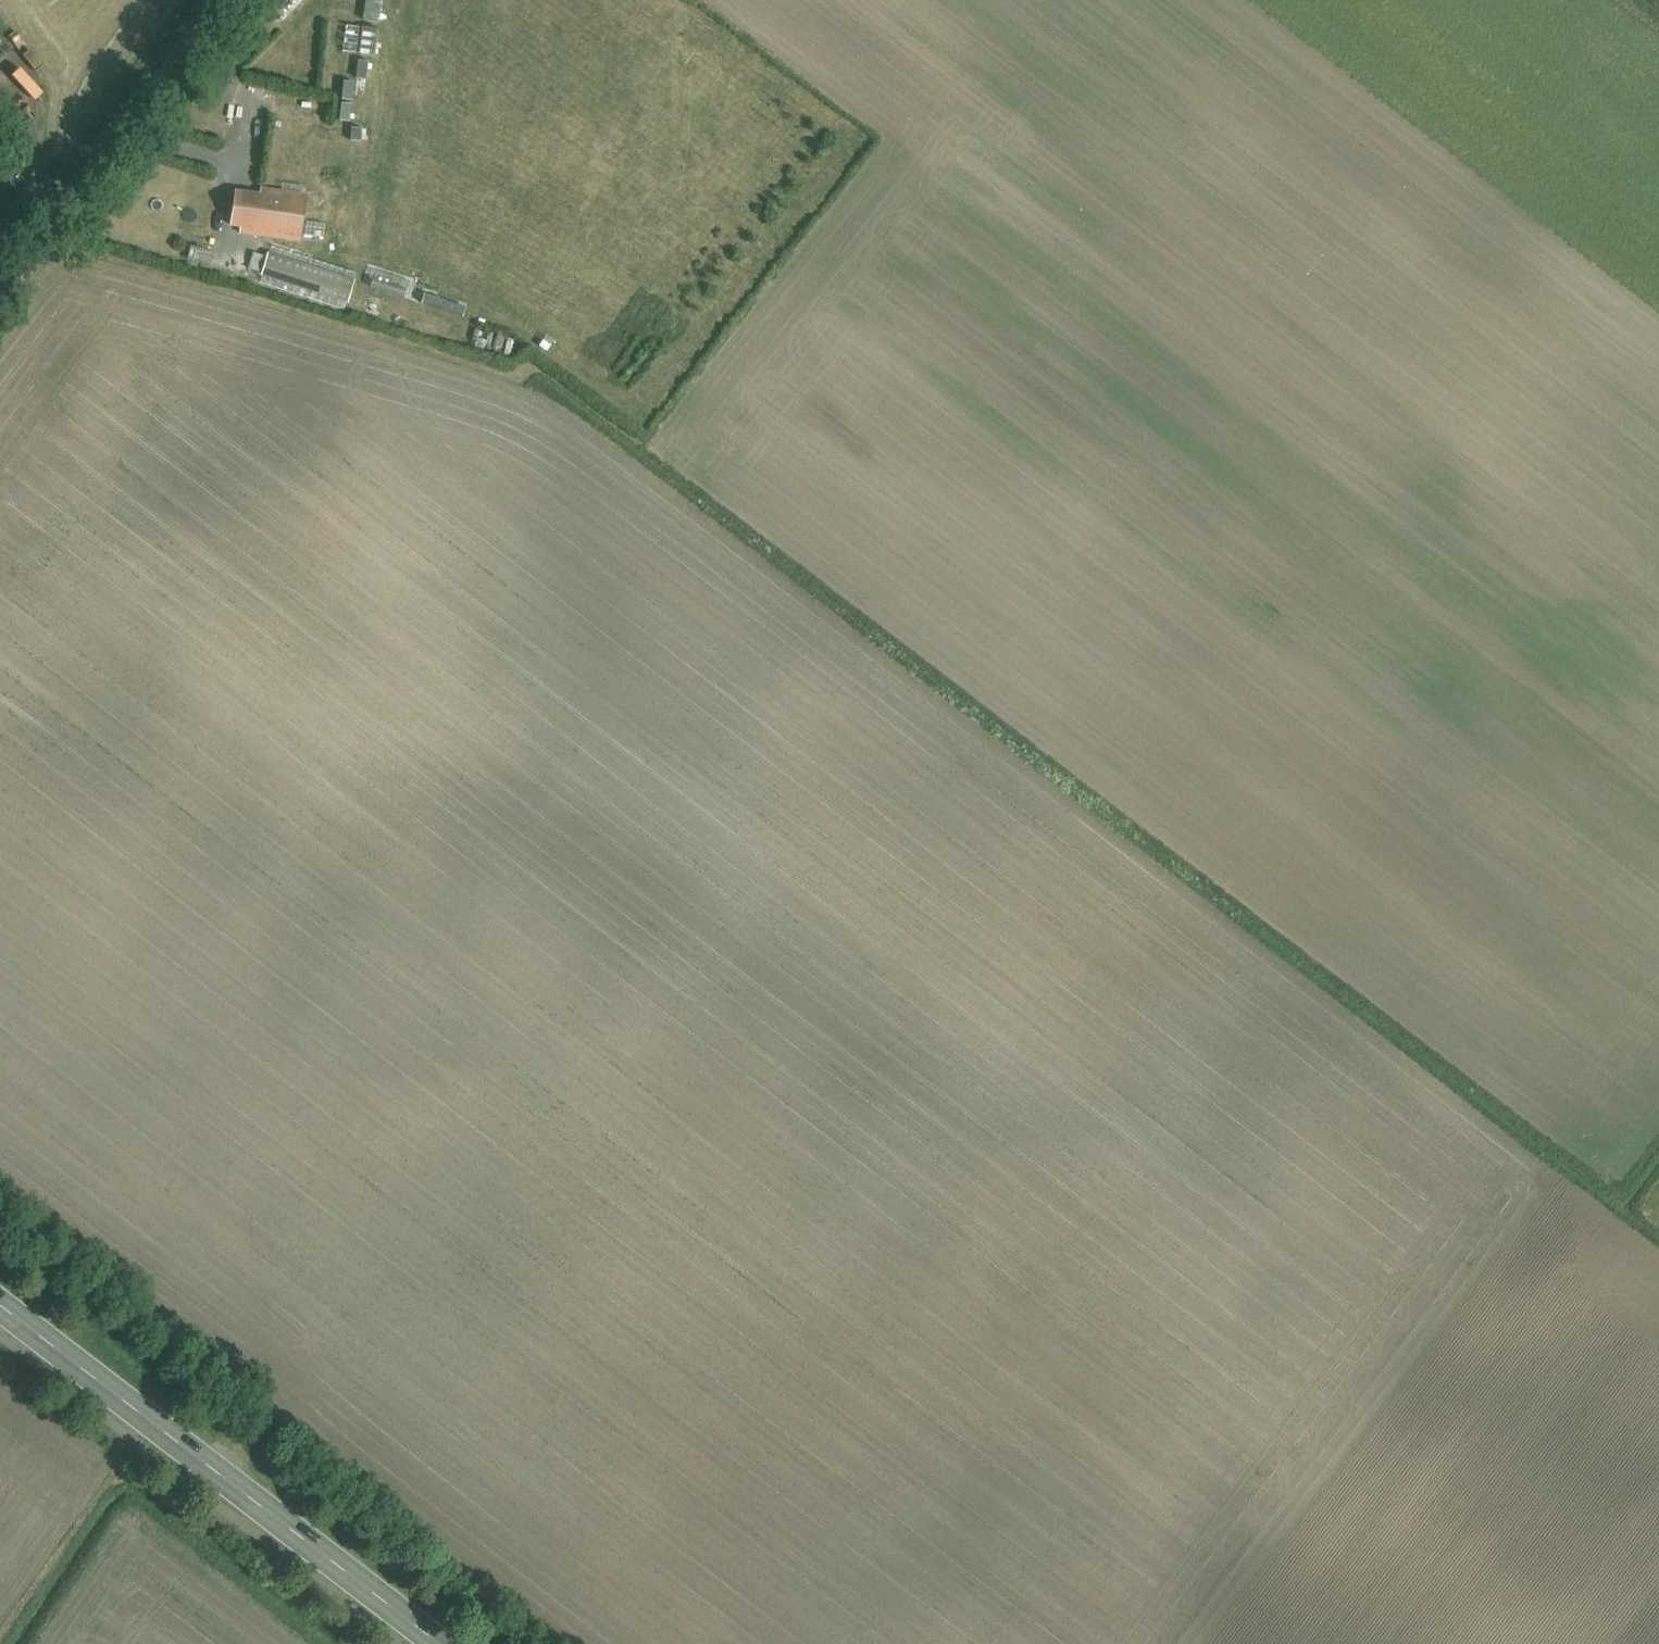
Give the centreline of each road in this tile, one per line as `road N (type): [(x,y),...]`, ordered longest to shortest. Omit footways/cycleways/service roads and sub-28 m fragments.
road 1 (primary): [(445,1643),(0,1302)]
road 2 (unclassified): [(217,0),(0,294)]

